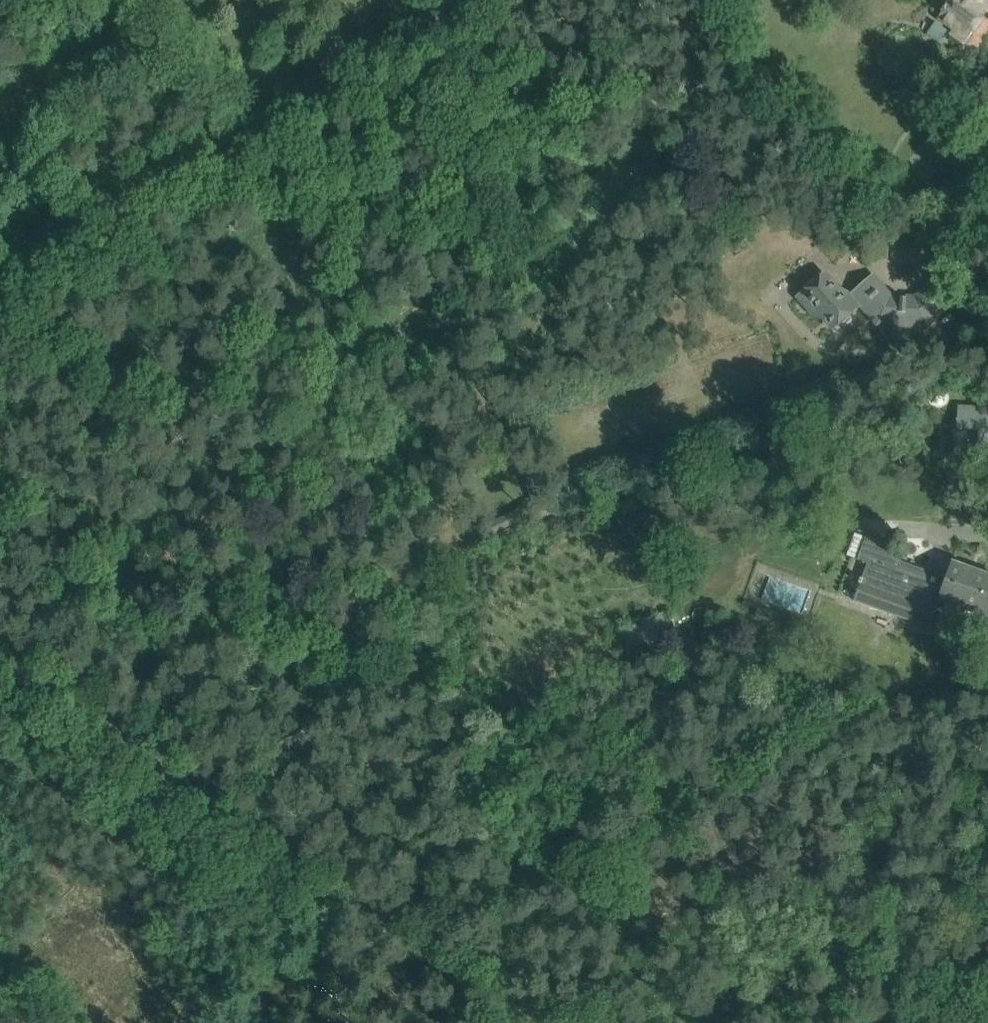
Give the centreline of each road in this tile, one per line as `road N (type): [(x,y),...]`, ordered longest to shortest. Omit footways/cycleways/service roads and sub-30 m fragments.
road 1 (track): [(516,1022),(0,657)]
road 2 (unclassified): [(0,266),(487,0)]

